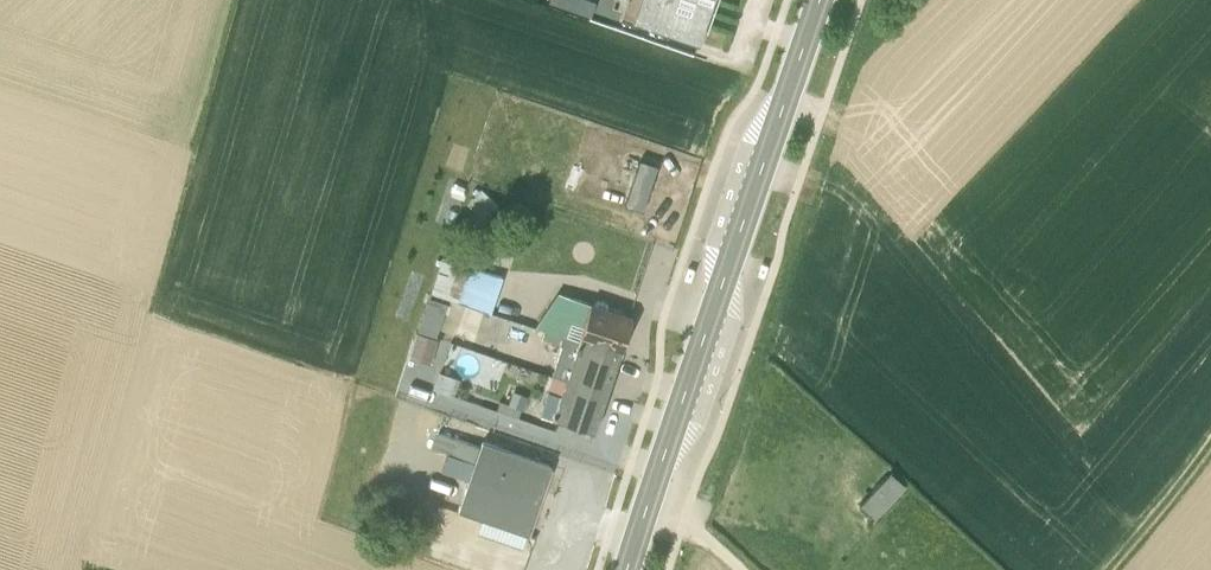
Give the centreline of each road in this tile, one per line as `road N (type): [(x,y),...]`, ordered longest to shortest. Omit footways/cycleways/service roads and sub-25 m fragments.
road 1 (primary): [(818,0),(626,569)]

